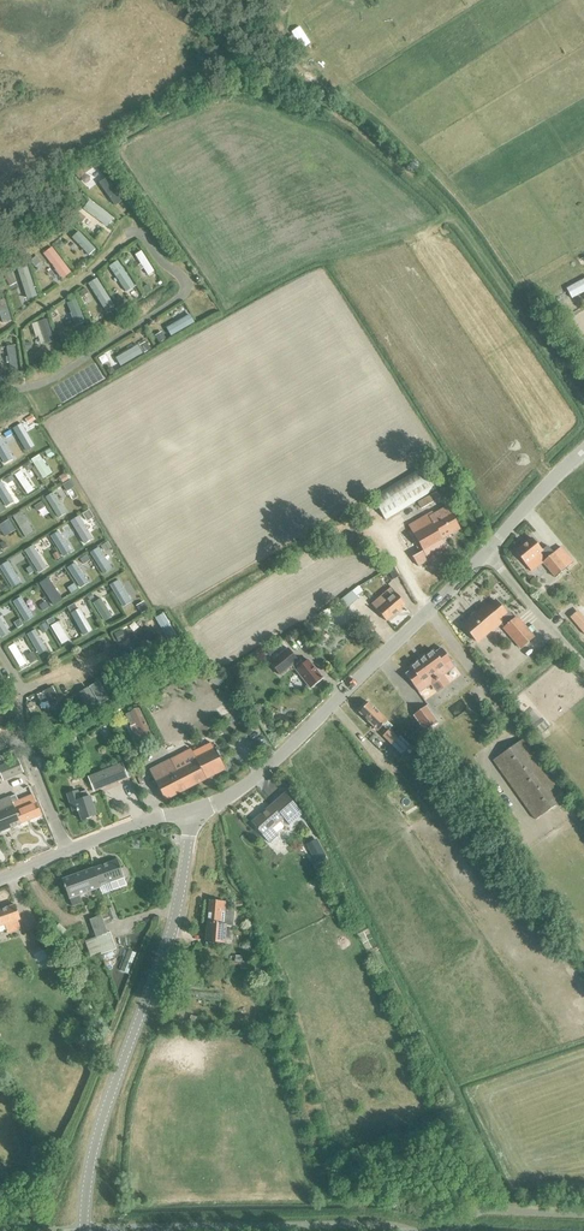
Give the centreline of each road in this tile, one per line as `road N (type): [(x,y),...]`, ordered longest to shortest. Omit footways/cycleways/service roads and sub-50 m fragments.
road 1 (unclassified): [(190,812),(232,798),(327,716),(583,446)]
road 2 (track): [(236,78),(295,89),(388,153),(452,216),(583,407)]
road 3 (unclassified): [(83,1230),(94,1146),(182,892),(190,812)]
road 4 (track): [(236,78),(81,141),(0,198)]
road 5 (unclassified): [(0,878),(190,812)]
road 6 (track): [(583,664),(484,553)]
road 7 (track): [(129,235),(21,322)]

